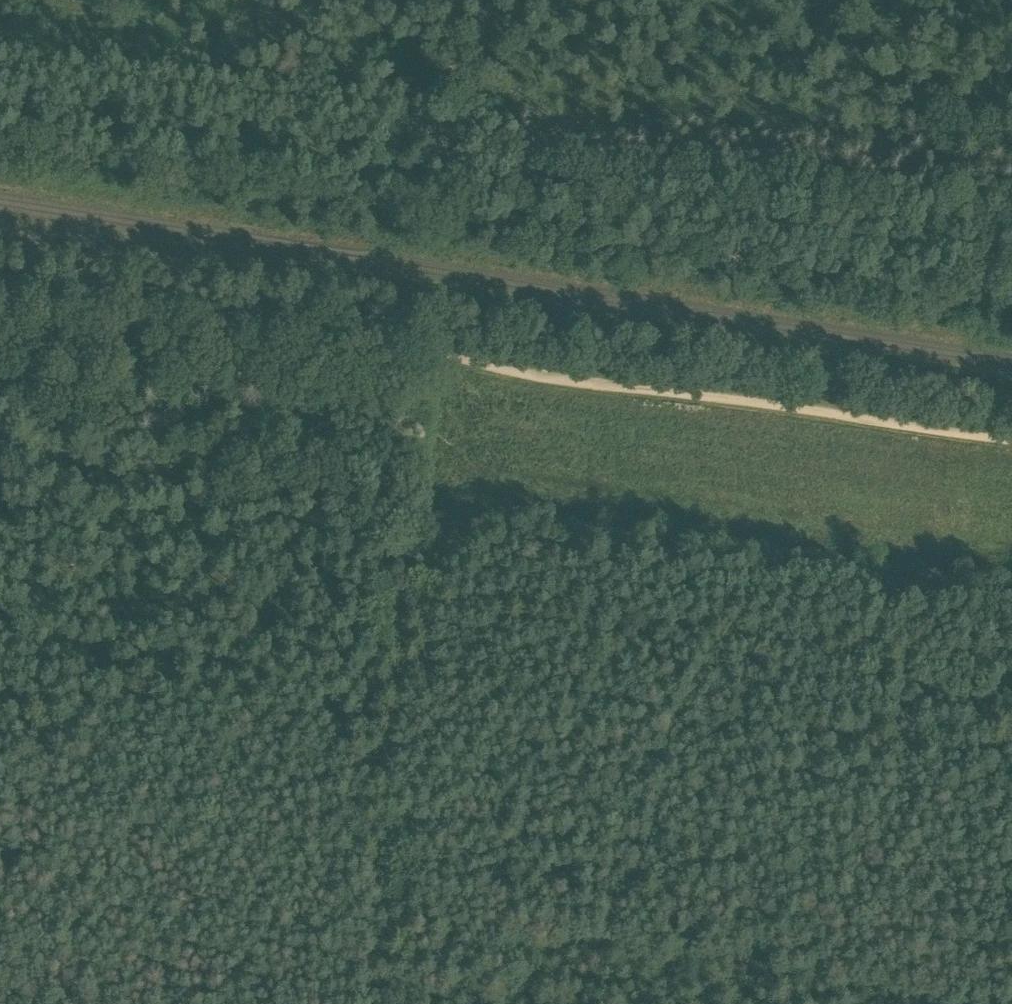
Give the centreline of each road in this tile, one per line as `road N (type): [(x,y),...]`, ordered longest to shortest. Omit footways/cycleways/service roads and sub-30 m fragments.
road 1 (track): [(0,139),(1011,301)]
road 2 (track): [(0,297),(1011,443)]

